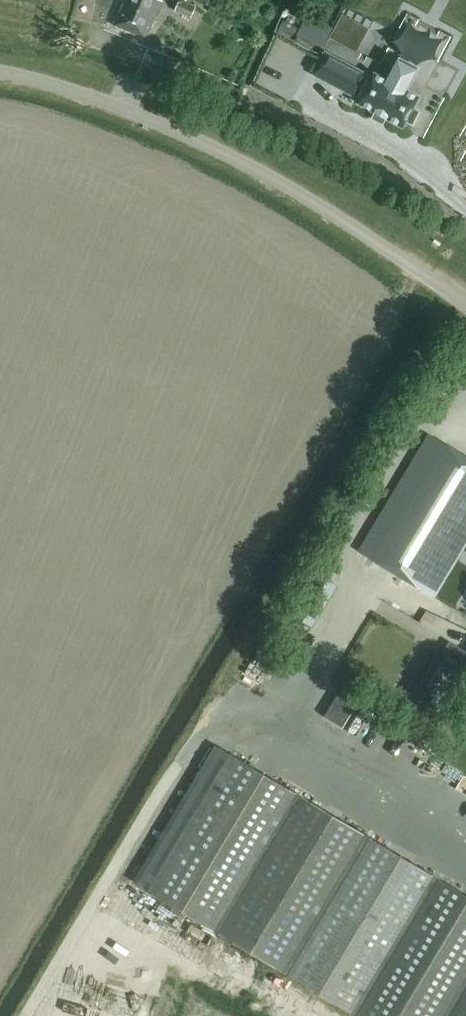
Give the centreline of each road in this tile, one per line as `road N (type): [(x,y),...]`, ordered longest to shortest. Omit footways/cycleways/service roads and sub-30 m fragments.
road 1 (unclassified): [(465,300),(330,205),(254,166),(0,76)]

